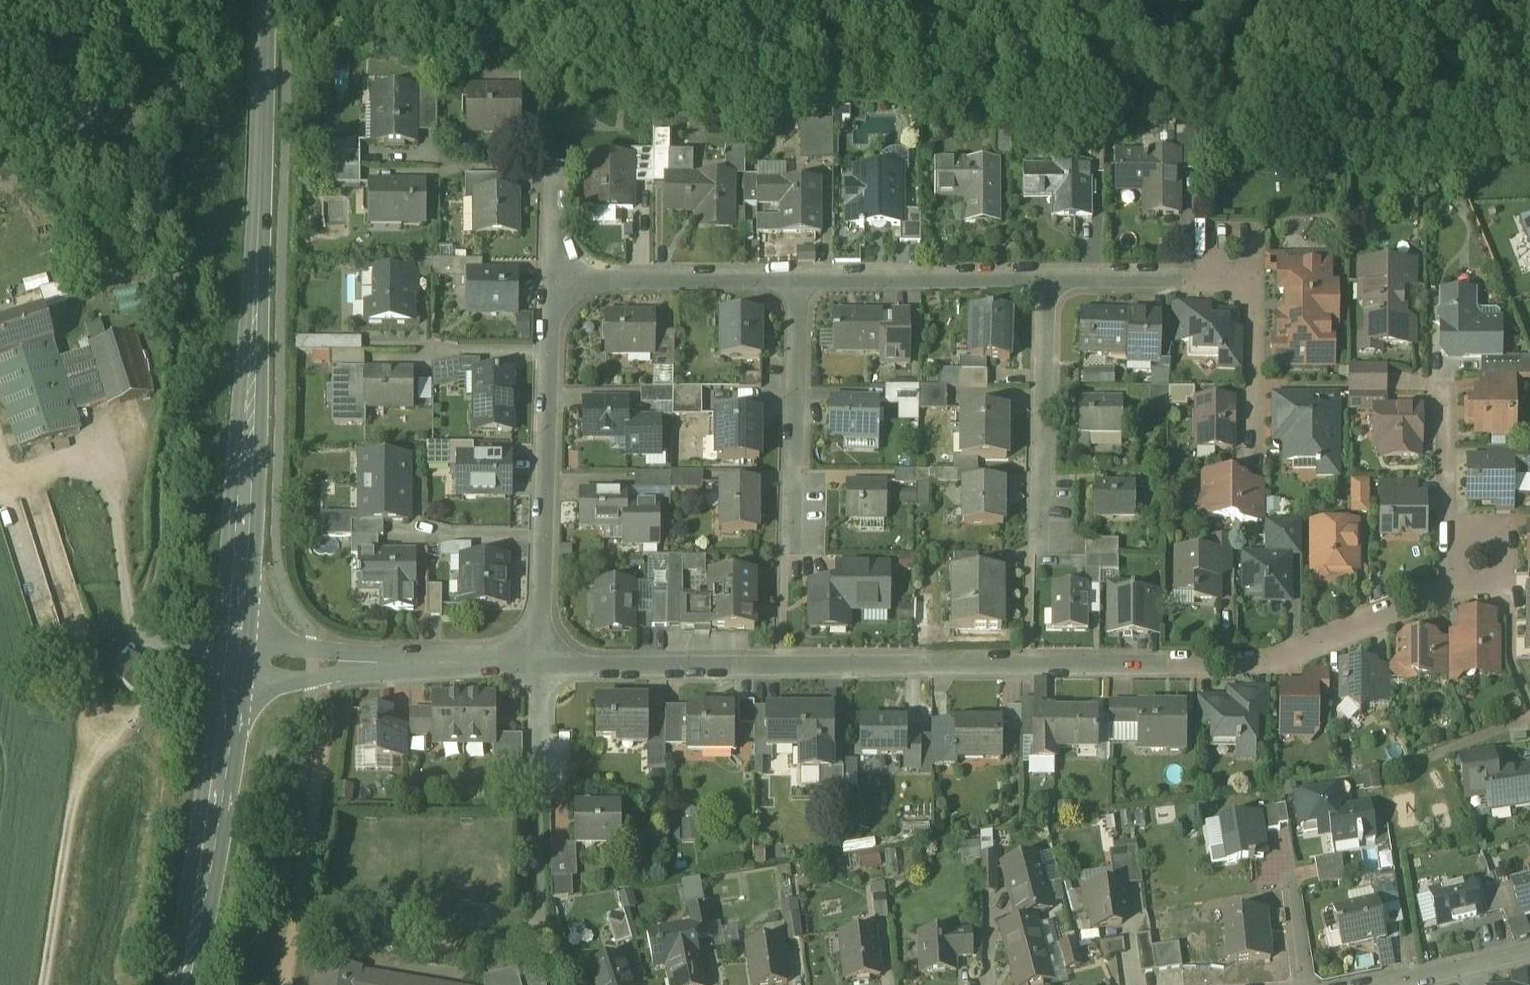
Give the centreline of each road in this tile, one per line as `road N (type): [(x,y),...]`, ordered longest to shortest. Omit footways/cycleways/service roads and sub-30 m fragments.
road 1 (residential): [(544,665),(1251,664),(1294,654),(1447,587)]
road 2 (secondary): [(267,0),(253,475),(236,662)]
road 3 (residential): [(544,665),(552,279)]
road 4 (residential): [(1048,279),(1256,280),(1256,455)]
road 5 (secondary): [(236,662),(191,984)]
road 6 (residential): [(236,662),(544,665)]
road 7 (residential): [(799,280),(1048,279)]
road 8 (residential): [(552,279),(799,280)]
road 9 (residential): [(1048,279),(1043,520)]
road 10 (residential): [(799,280),(795,514)]
road 11 (residential): [(1447,587),(1446,400)]
road 12 (residential): [(1380,984),(1529,948)]
road 13 (residential): [(1447,587),(1510,588),(1511,660)]
road 14 (residential): [(539,791),(544,665)]

